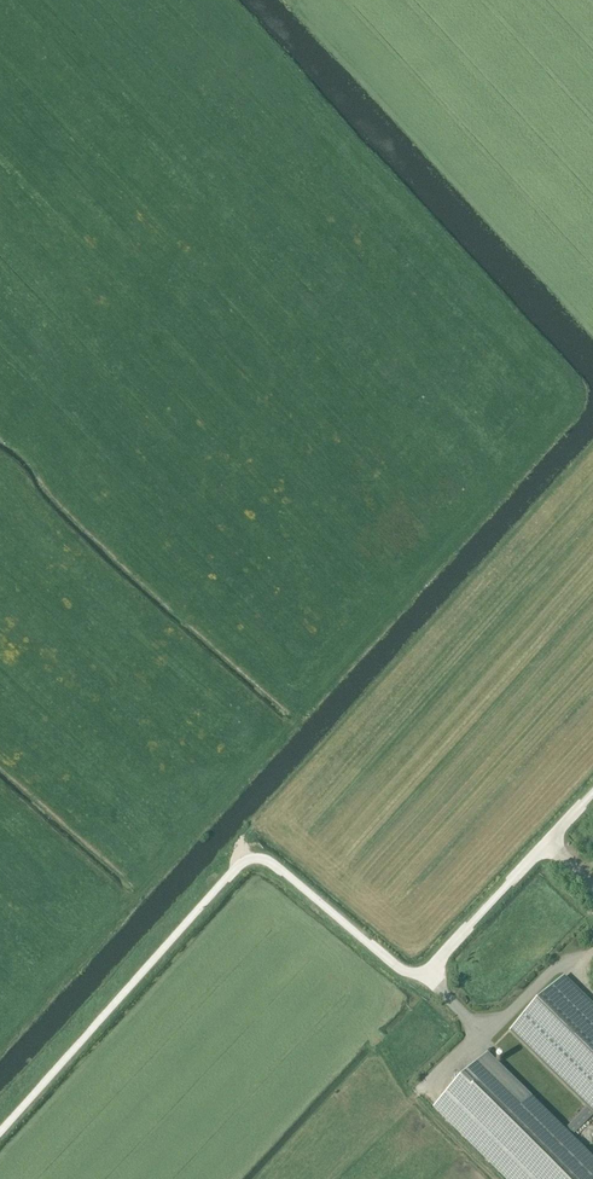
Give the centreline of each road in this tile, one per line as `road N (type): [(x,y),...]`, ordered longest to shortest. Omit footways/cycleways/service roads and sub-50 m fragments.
road 1 (unclassified): [(0,1132),(246,861),(273,863),(395,966),(421,973),(592,796)]

